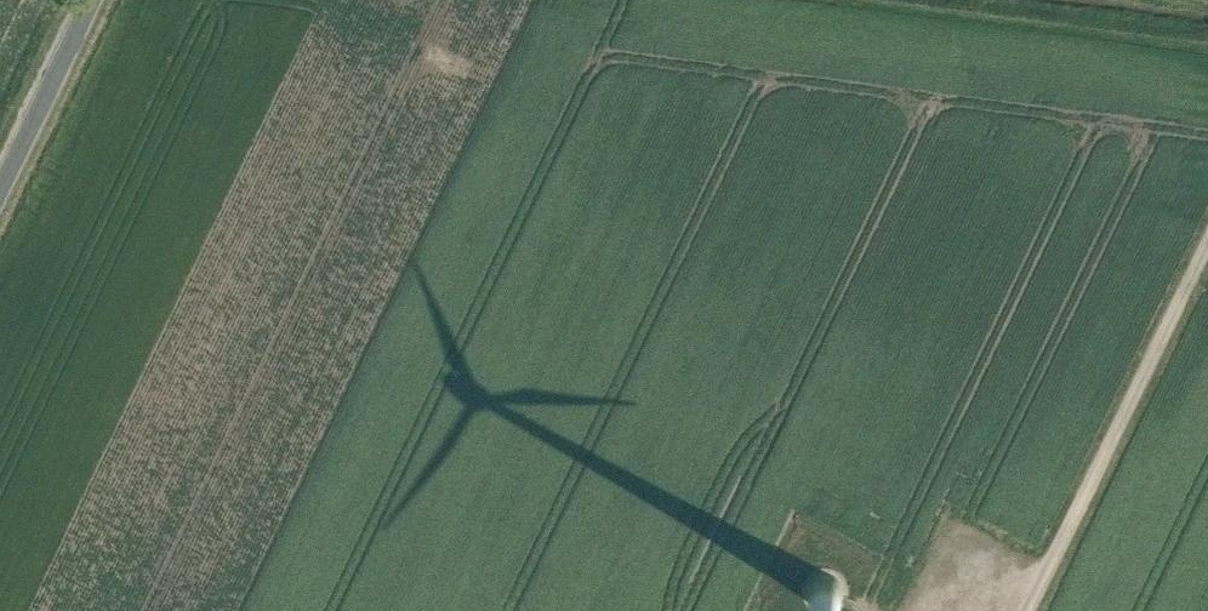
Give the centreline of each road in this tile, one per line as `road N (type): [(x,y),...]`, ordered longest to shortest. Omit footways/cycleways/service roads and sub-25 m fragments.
road 1 (track): [(1207,230),(1034,610)]
road 2 (tertiary): [(88,0),(0,183)]

